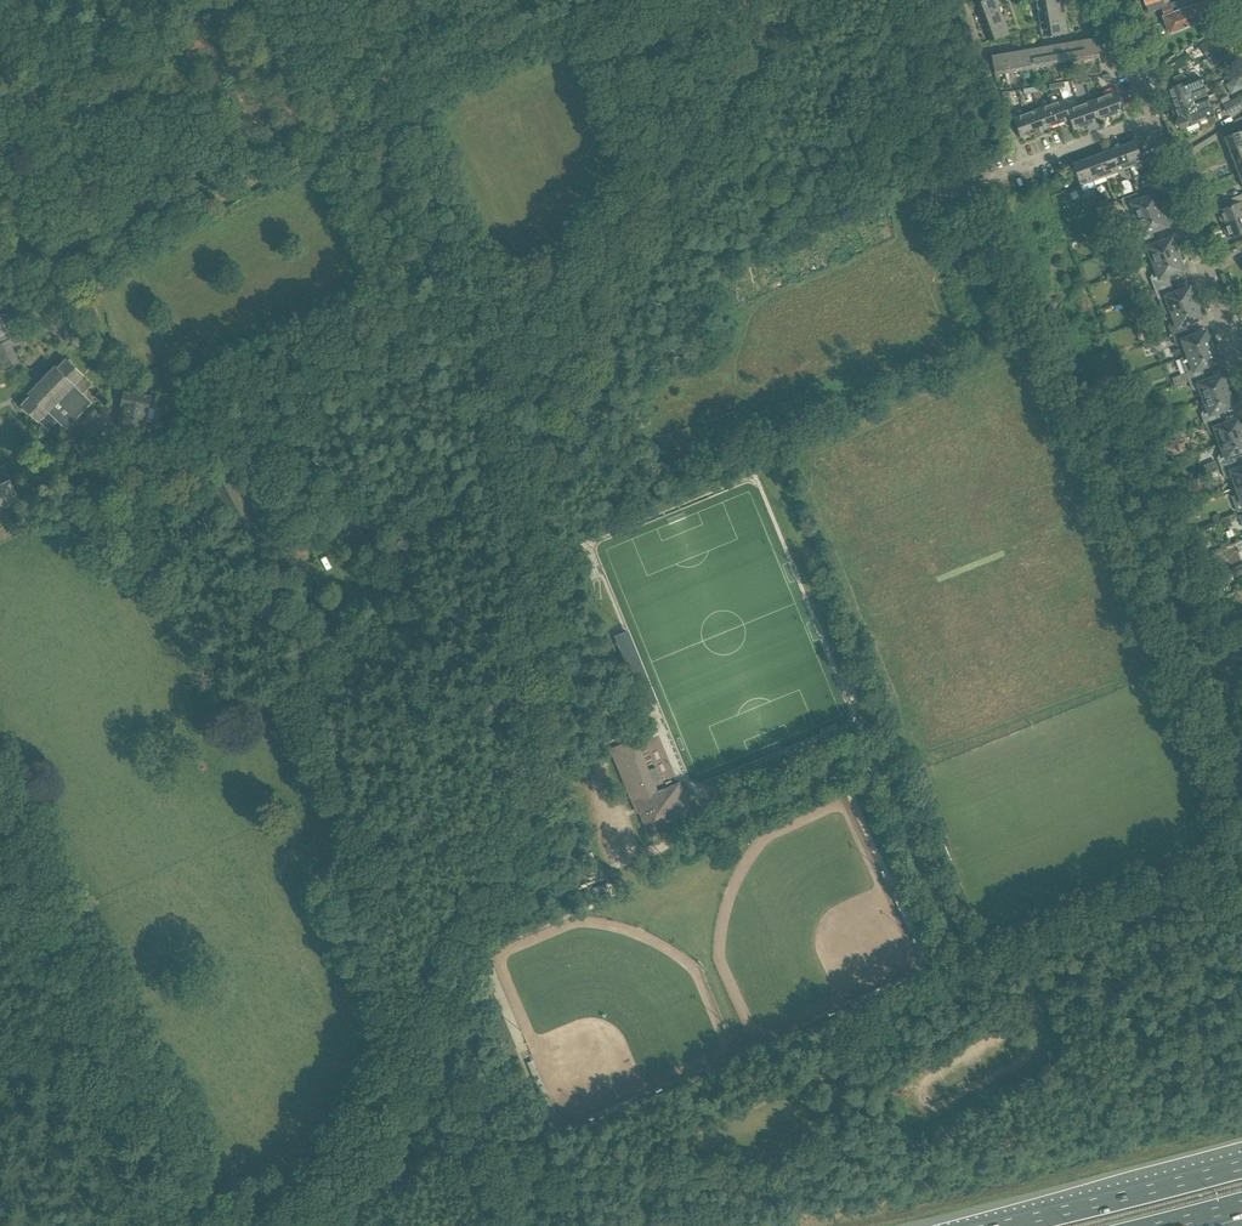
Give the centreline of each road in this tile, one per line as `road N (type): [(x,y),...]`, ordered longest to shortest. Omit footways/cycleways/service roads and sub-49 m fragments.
road 1 (residential): [(1241,368),(1150,119)]
road 2 (motorway): [(1241,1164),(996,1225)]
road 3 (residential): [(1024,167),(1150,119)]
road 4 (residential): [(1150,119),(1107,0)]

